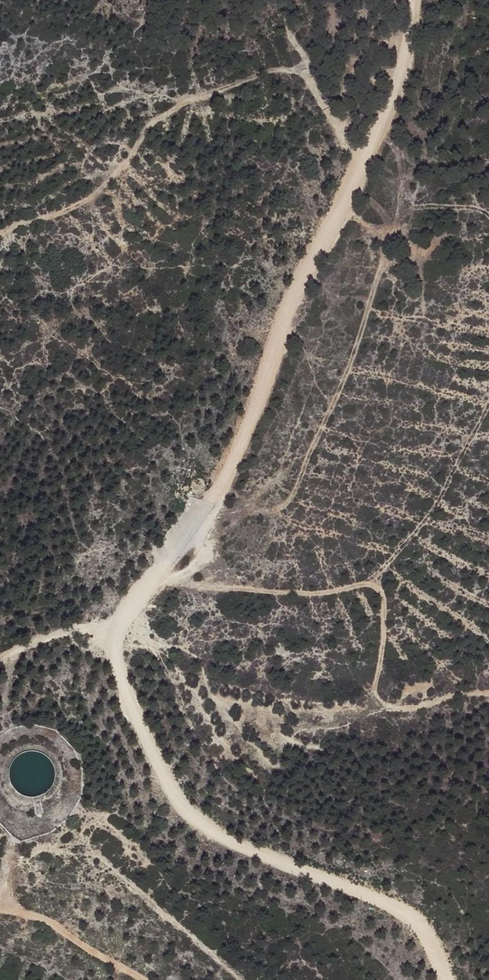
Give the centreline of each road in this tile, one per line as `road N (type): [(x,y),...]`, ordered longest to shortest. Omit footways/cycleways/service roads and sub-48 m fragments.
road 1 (track): [(447,979),(404,914),(225,839),(177,805),(129,709),(111,636),(125,604),(229,468),(282,329),(402,81),(415,0)]
road 2 (track): [(360,169),(308,77),(268,70),(149,128),(90,198),(0,233)]
road 3 (track): [(151,577),(289,595),(377,587),(384,610),(384,699),(397,707),(488,692)]
road 4 (track): [(0,657),(74,628),(111,636),(83,565),(57,457),(0,407)]
road 5 (track): [(0,907),(49,918),(144,979)]

